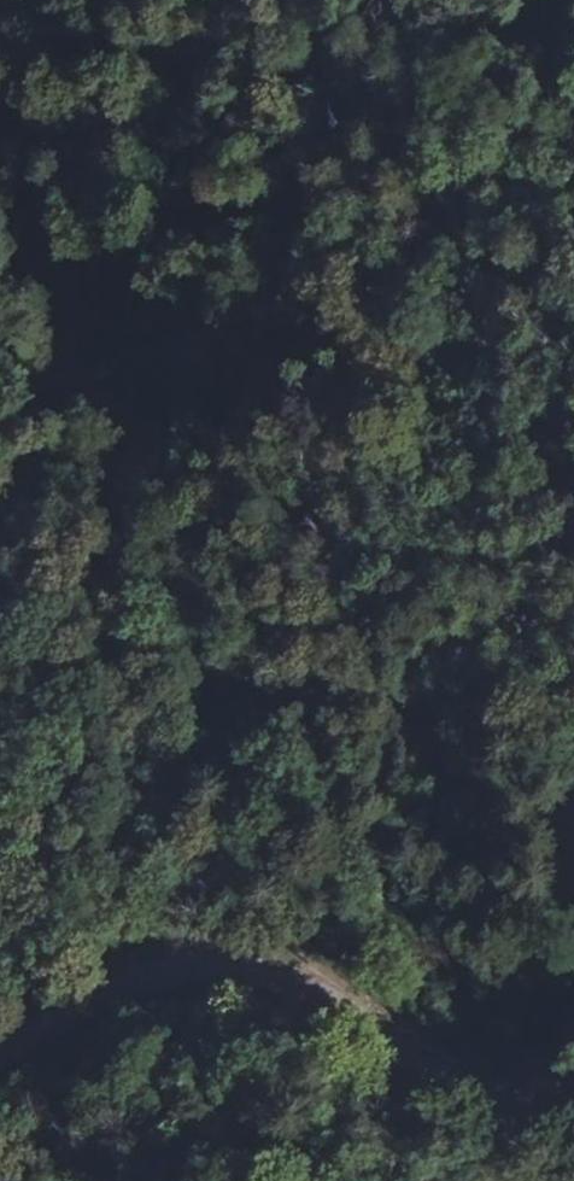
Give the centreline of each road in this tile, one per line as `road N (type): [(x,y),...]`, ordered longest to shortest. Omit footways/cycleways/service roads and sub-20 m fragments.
road 1 (tertiary): [(0,1055),(157,967),(212,958),(337,1006),(403,1040),(488,1103),(536,1112),(573,1095)]

